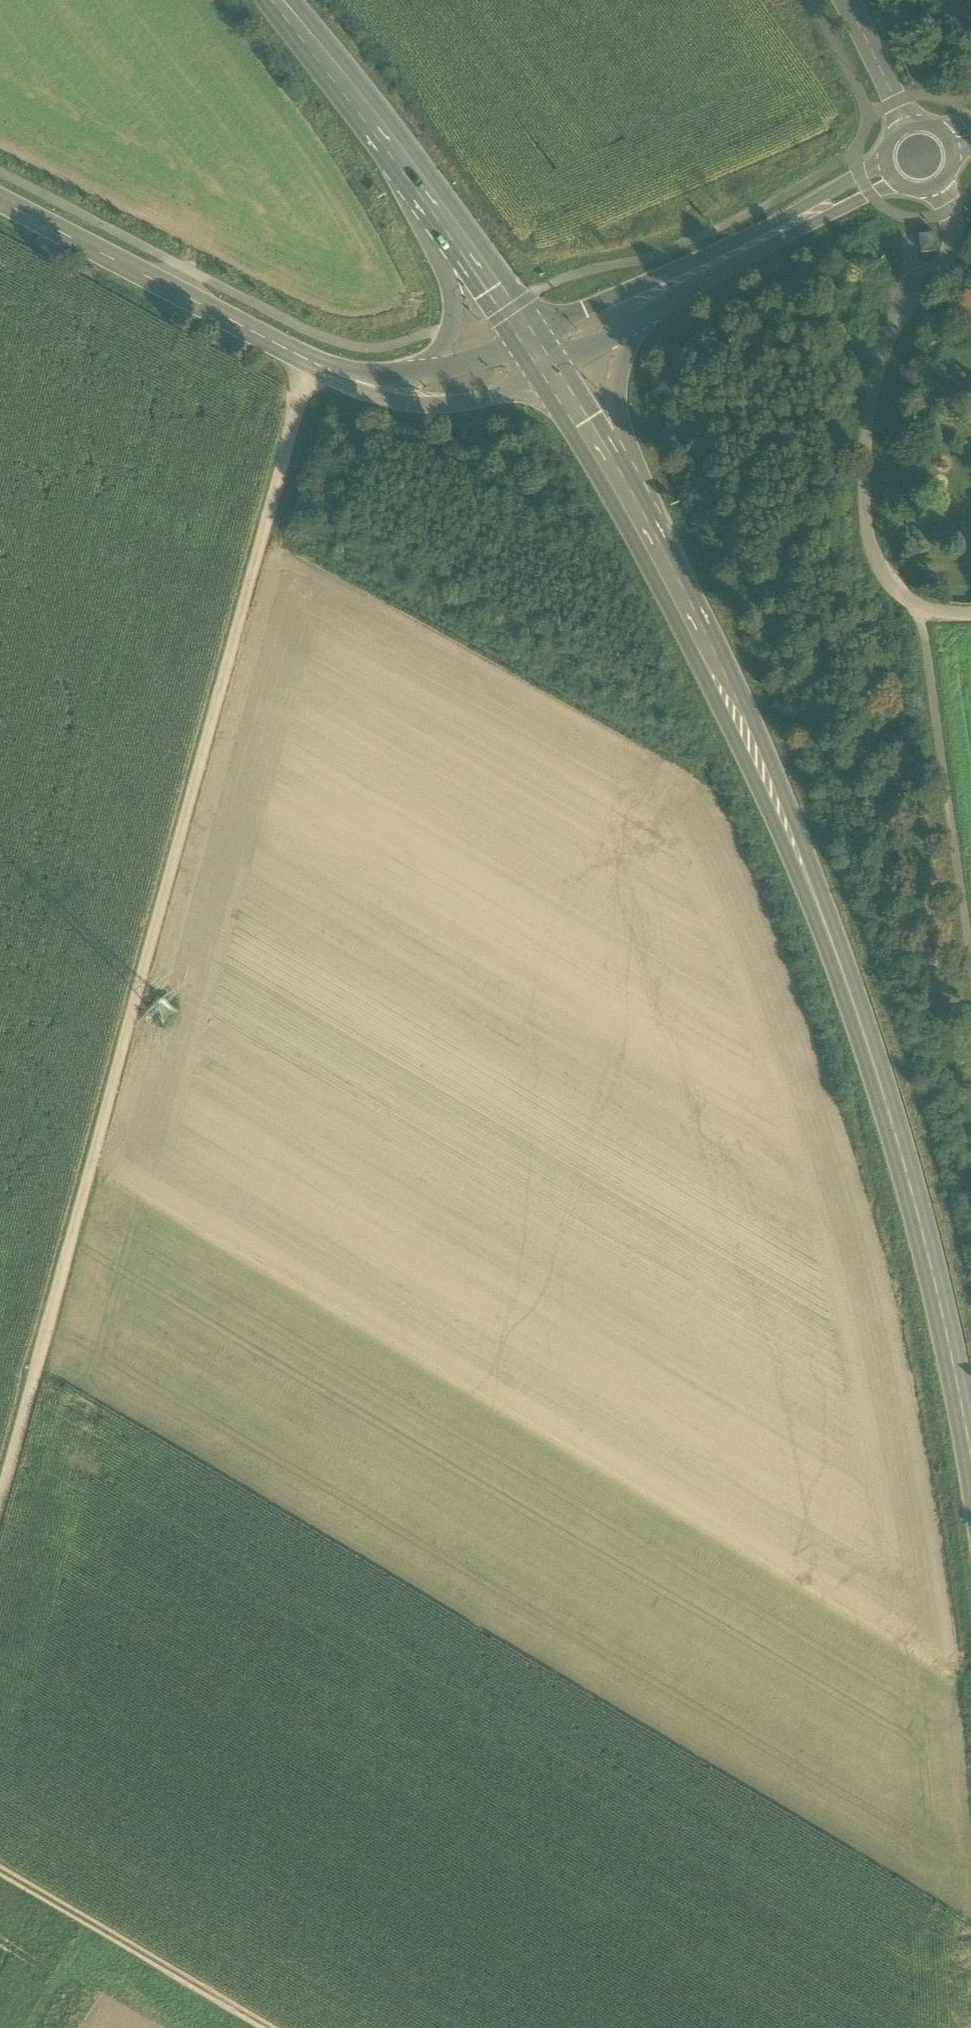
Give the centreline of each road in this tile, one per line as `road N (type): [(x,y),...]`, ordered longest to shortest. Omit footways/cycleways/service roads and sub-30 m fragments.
road 1 (track): [(0,1499),(314,362)]
road 2 (primary): [(970,1465),(918,1218),(873,1057),(810,882),(652,539)]
road 3 (unclassified): [(938,188),(956,231),(948,263),(905,284),(880,349),(865,441),(866,537),(915,605)]
road 4 (tertiary): [(0,201),(314,362)]
road 5 (track): [(0,1871),(264,2027)]
road 6 (secondary): [(793,220),(528,337)]
road 7 (primary): [(403,162),(445,274),(450,328),(438,349),(414,363),(364,371)]
road 8 (tertiary): [(314,362),(382,398),(441,403),(492,397),(550,370)]
road 9 (primary): [(652,539),(620,414),(622,368),(657,309)]
road 10 (primary): [(528,337),(403,162)]
road 11 (primary): [(403,162),(277,0)]
road 12 (primary): [(652,539),(550,370)]
road 13 (tertiary): [(528,337),(467,365),(364,371)]
road 14 (secondary): [(657,309),(793,220)]
road 15 (unclassified): [(908,128),(845,0)]
road 16 (secondary): [(550,370),(657,309)]

